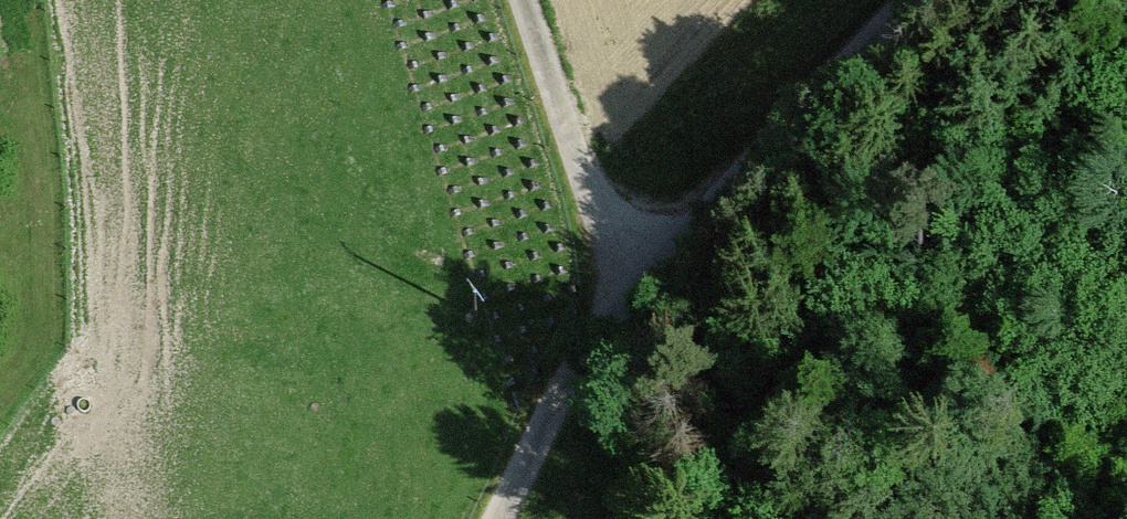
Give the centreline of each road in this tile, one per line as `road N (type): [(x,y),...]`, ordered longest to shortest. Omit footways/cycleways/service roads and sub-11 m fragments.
road 1 (unclassified): [(486,518),(601,310),(898,0)]
road 2 (track): [(507,0),(609,301)]

